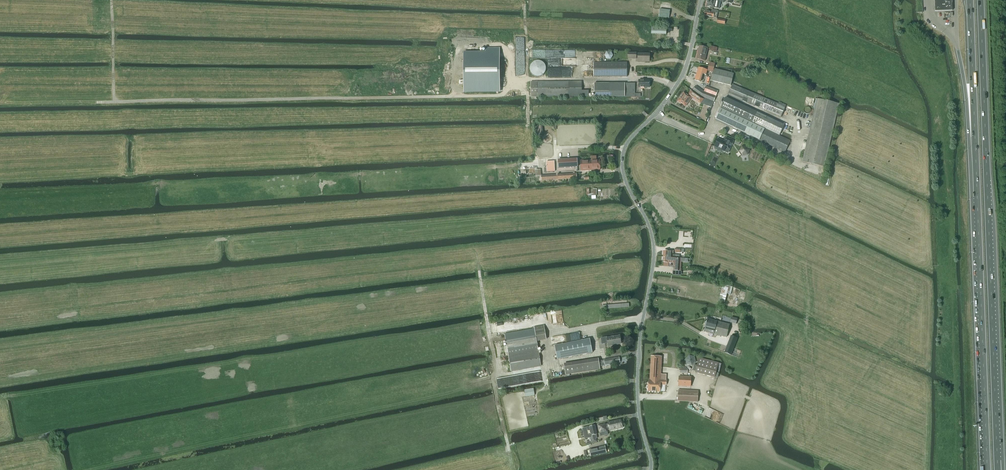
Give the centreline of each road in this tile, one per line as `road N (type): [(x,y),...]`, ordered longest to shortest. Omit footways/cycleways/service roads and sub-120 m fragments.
road 1 (unclassified): [(700,0),(682,75),(622,160),(654,251),(637,381),(651,469)]
road 2 (trunk): [(997,460),(981,0)]
road 3 (trunk): [(977,197),(987,464)]
road 4 (trunk): [(970,0),(977,197)]
road 5 (trunk): [(958,51),(977,197)]

